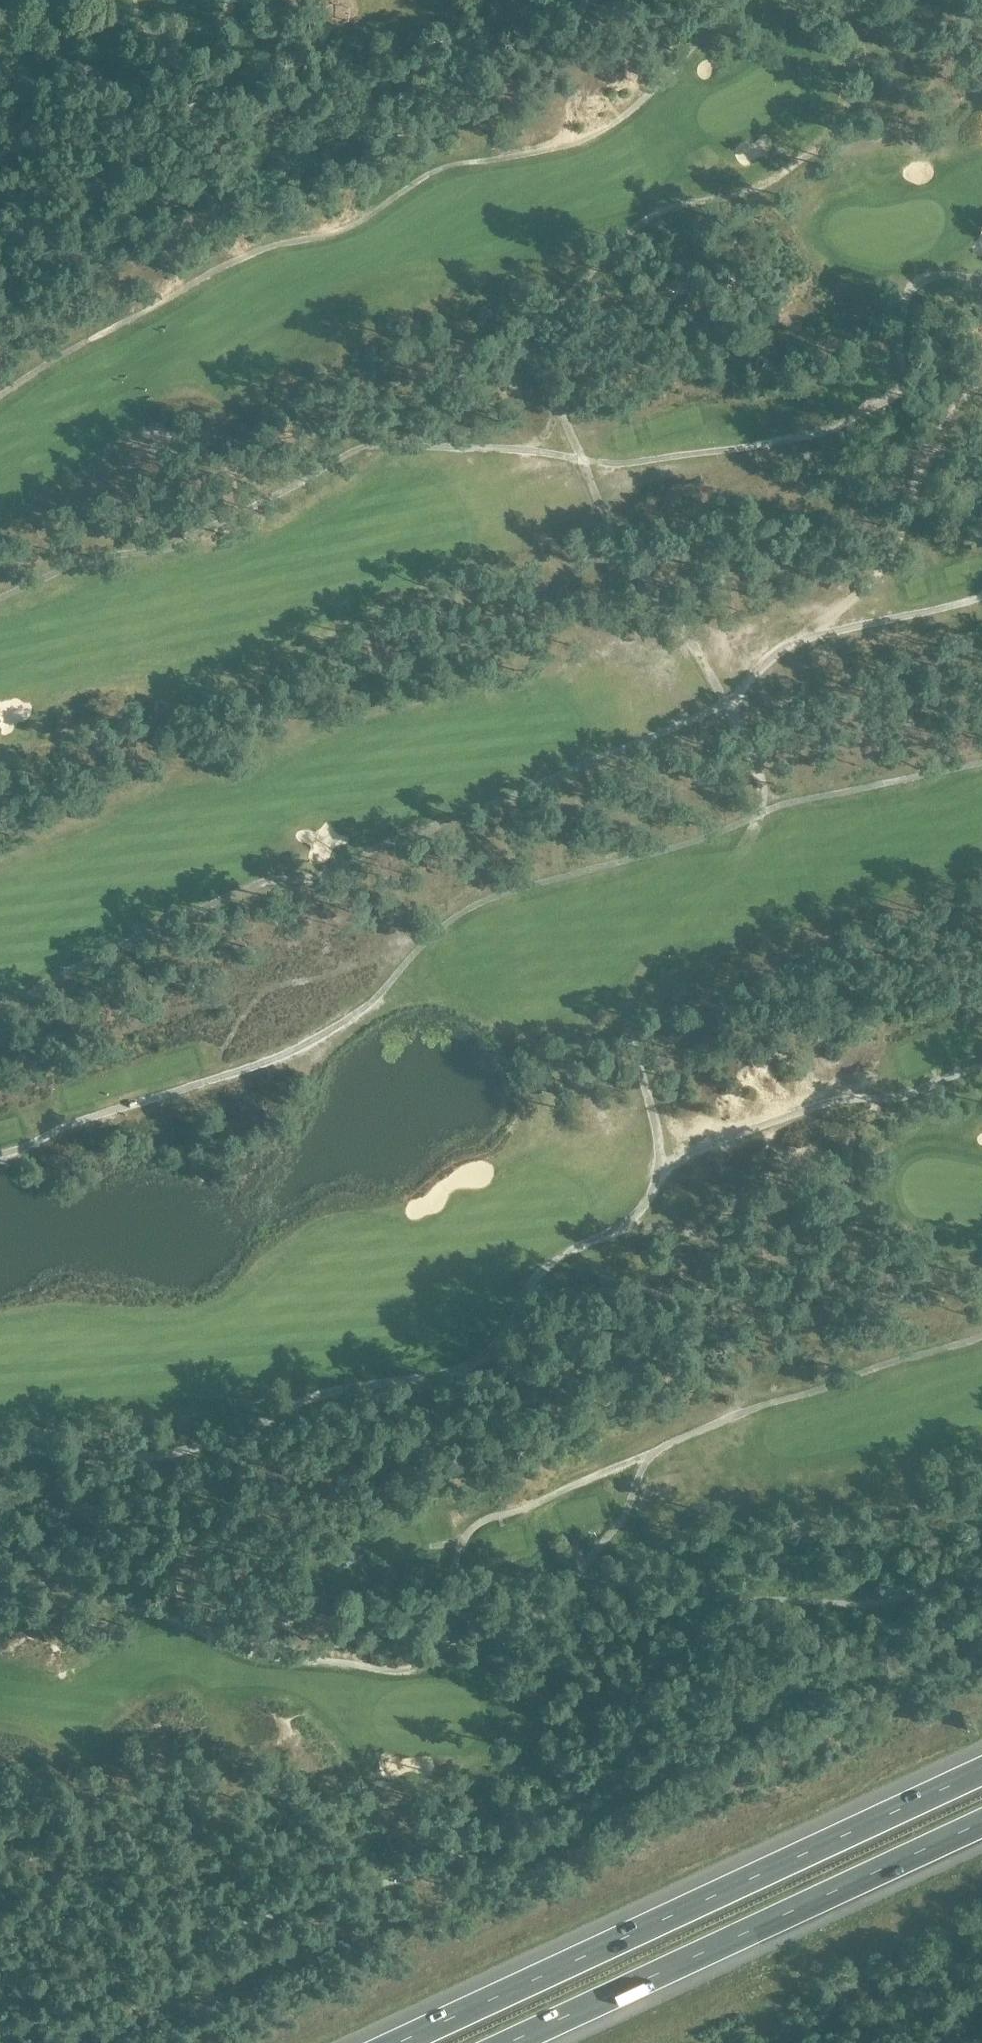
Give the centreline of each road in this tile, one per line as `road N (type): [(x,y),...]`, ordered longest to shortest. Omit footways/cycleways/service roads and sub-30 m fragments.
road 1 (motorway): [(981,1767),(390,2042)]
road 2 (motorway): [(508,2042),(981,1824)]

